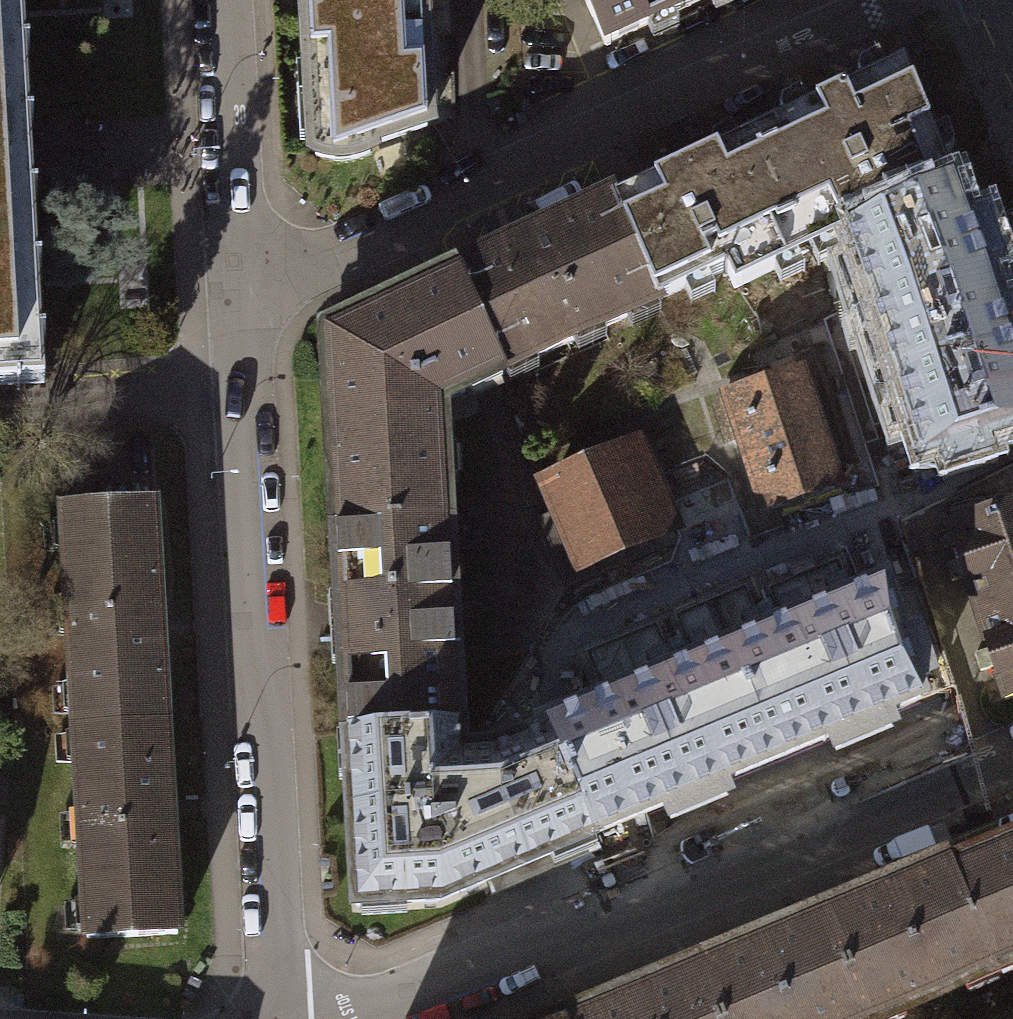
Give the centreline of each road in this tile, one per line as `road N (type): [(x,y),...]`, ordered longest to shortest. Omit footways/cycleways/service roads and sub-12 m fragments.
road 1 (residential): [(236,277),(279,1018)]
road 2 (residential): [(1012,754),(652,909),(354,1018)]
road 3 (residential): [(236,277),(307,262),(885,0)]
road 4 (residential): [(224,0),(236,277)]

